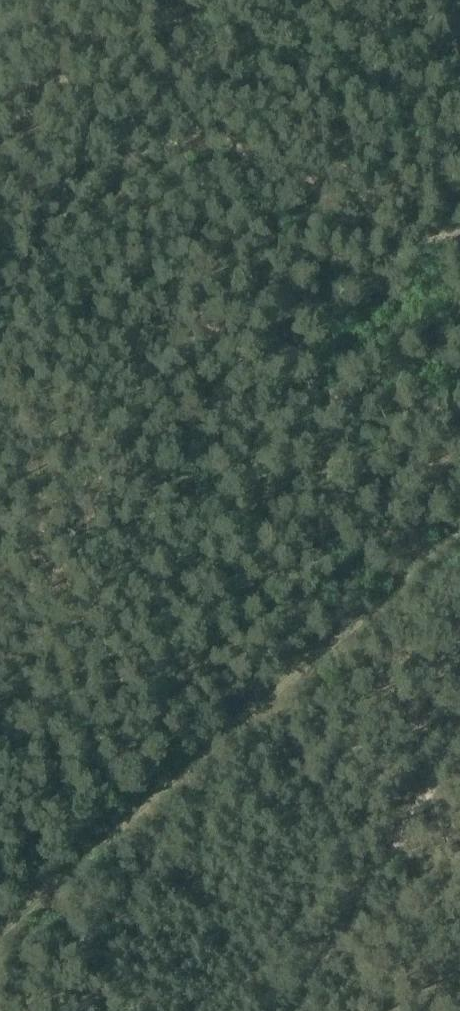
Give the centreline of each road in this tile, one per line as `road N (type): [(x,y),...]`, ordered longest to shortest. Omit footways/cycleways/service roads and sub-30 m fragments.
road 1 (track): [(459,530),(0,933)]

